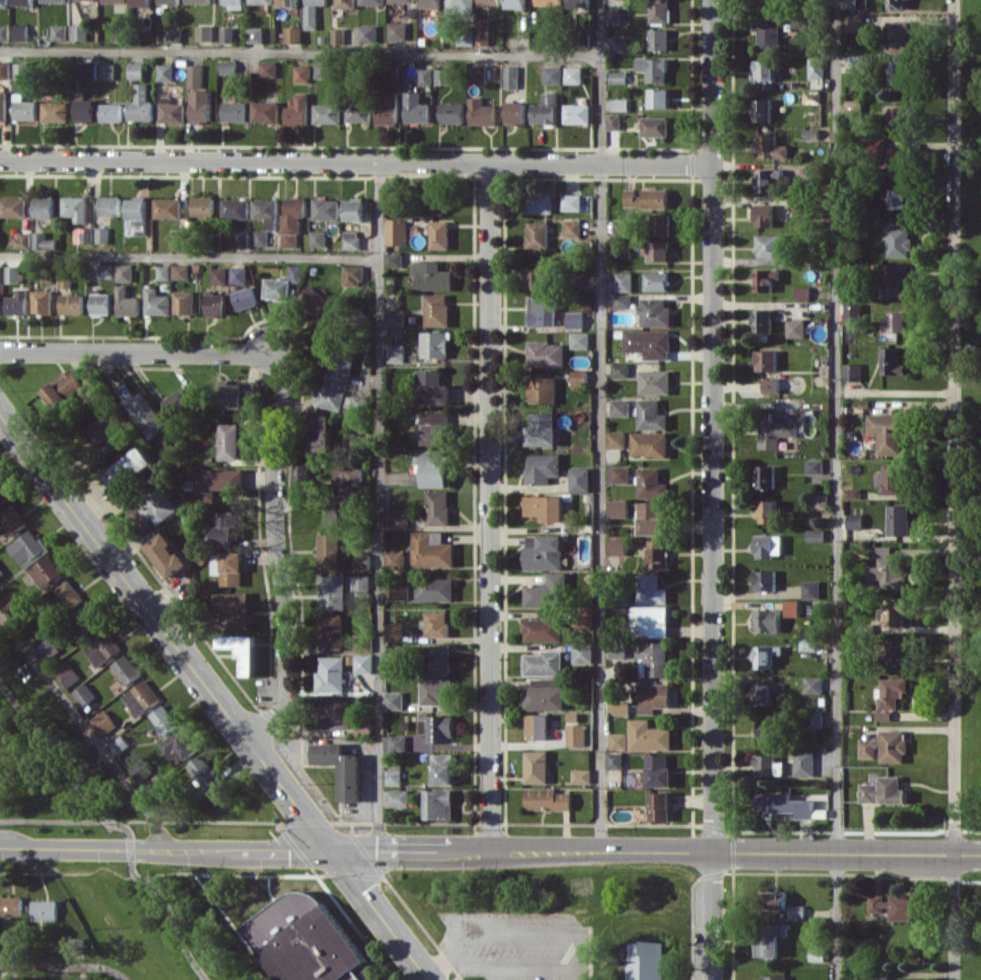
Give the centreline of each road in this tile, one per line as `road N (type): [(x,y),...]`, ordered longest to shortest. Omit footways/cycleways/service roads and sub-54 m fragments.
road 1 (residential): [(712,0),(713,979)]
road 2 (residential): [(953,0),(954,854)]
road 3 (residential): [(0,161),(712,164)]
road 4 (residential): [(490,163),(491,851)]
road 5 (tertiary): [(330,850),(954,854)]
road 6 (tertiary): [(0,414),(330,850)]
road 7 (residential): [(269,353),(288,383),(274,456),(285,704),(243,735)]
road 8 (tertiary): [(0,846),(330,850)]
road 9 (residential): [(0,352),(269,353)]
road 10 (tertiary): [(330,850),(429,979)]
road 11 (residential): [(954,854),(955,979)]

